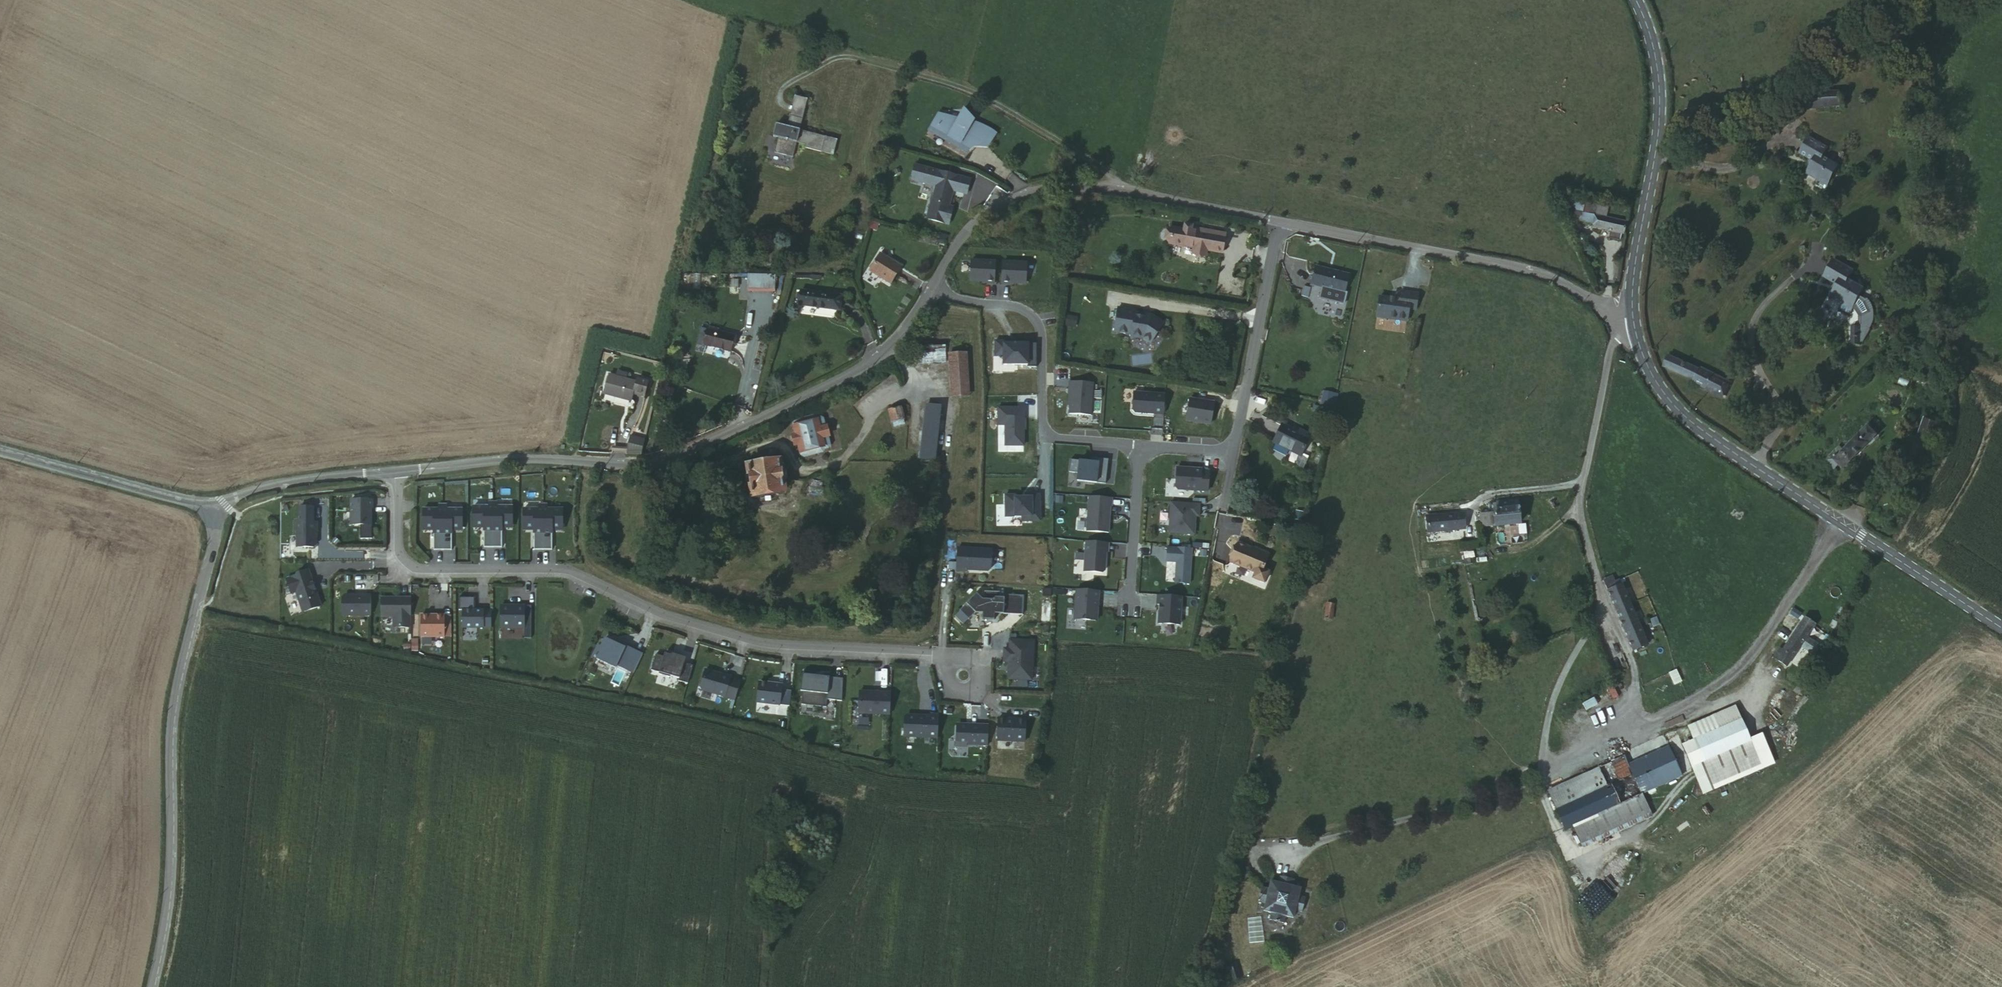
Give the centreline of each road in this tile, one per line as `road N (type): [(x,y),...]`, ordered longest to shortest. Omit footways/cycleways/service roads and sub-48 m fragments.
road 1 (residential): [(396,465),(397,556),(418,571),(569,572),(713,633),(775,650),(947,659),(965,683)]
road 2 (residential): [(396,465),(679,458),(763,421),(854,367),(911,318),(930,286)]
road 3 (unclassified): [(155,986),(171,864),(172,714),(218,503)]
road 4 (secondary): [(1634,326),(1650,372),(1676,409),(2001,627)]
road 5 (residential): [(930,286),(974,218),(1009,196),(1062,181),(1132,186),(1281,219)]
road 6 (secondary): [(1636,0),(1650,35),(1659,106),(1634,270),(1634,326)]
road 7 (residential): [(930,286),(1032,315),(1041,338),(1040,413),(1049,435),(1140,446)]
road 8 (residential): [(1281,219),(1525,267)]
road 9 (residential): [(1232,453),(1281,219)]
road 10 (unclassified): [(218,503),(0,448)]
road 11 (residential): [(218,503),(278,481),(396,465)]
road 12 (residential): [(1130,607),(1140,446)]
road 13 (unclassified): [(1525,267),(1588,292),(1634,326)]

